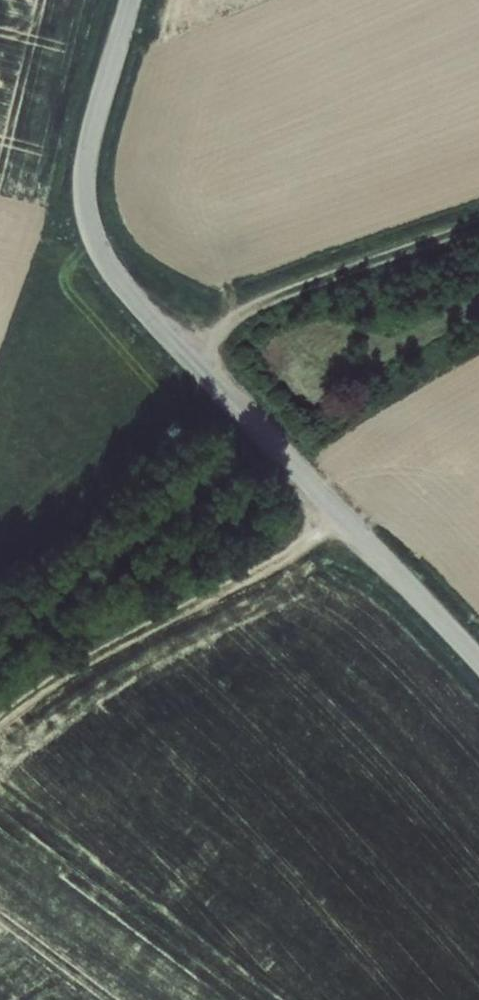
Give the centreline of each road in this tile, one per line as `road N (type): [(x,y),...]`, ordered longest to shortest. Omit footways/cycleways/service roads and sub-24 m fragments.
road 1 (unclassified): [(478,661),(160,328),(99,250),(86,208),(85,164),(131,0)]
road 2 (track): [(0,731),(220,591),(320,494)]
road 3 (track): [(192,362),(296,288),(478,222)]

